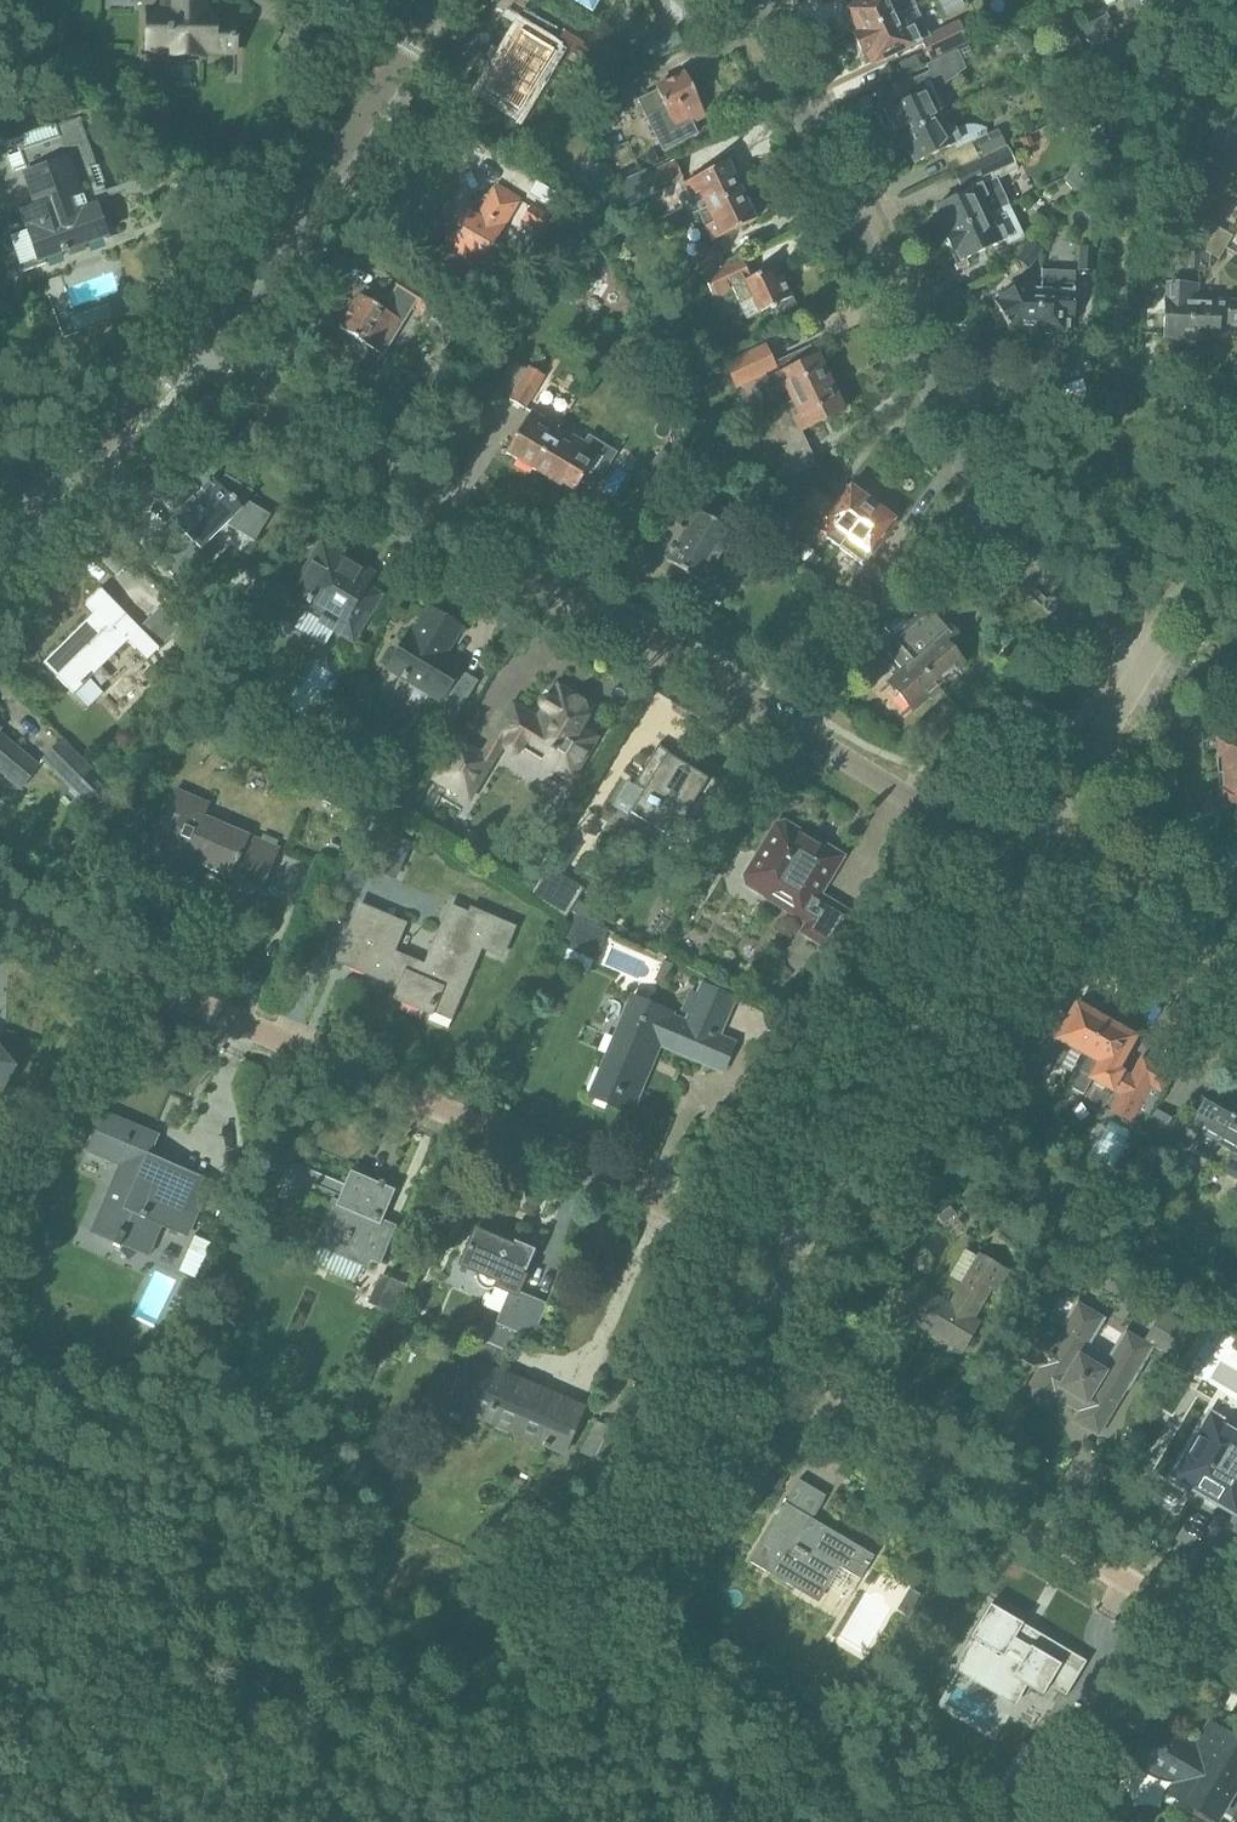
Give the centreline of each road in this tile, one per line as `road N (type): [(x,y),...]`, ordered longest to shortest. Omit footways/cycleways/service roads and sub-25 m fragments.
road 1 (residential): [(1028,869),(246,393),(193,347)]
road 2 (residential): [(789,1254),(83,957),(0,907)]
road 3 (residential): [(1146,657),(1059,610),(1022,574),(751,0)]
road 4 (residential): [(1236,1643),(796,1390),(777,1372),(768,1344),(789,1254)]
road 5 (residential): [(789,1254),(1028,869)]
road 6 (residential): [(193,347),(427,0)]
road 7 (residential): [(1236,999),(1028,869)]
road 8 (residential): [(1028,869),(1146,657)]
road 9 (residential): [(39,509),(193,347)]
road 10 (residential): [(1146,657),(1236,504)]

